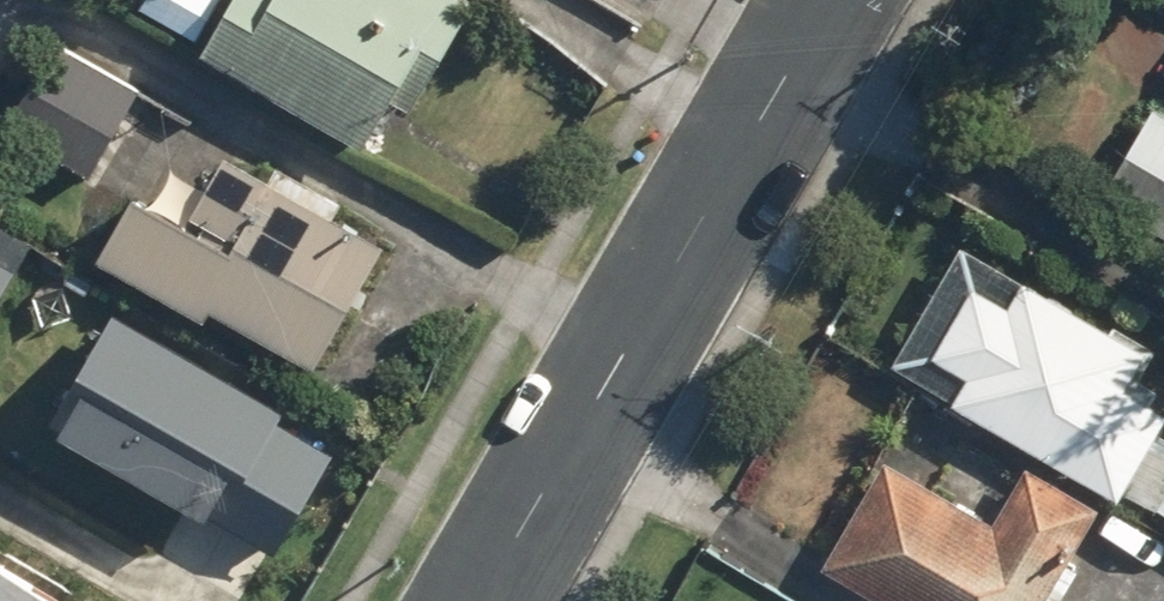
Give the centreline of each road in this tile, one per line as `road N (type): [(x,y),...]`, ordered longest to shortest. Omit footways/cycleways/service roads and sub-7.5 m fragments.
road 1 (residential): [(479,600),(829,0)]

